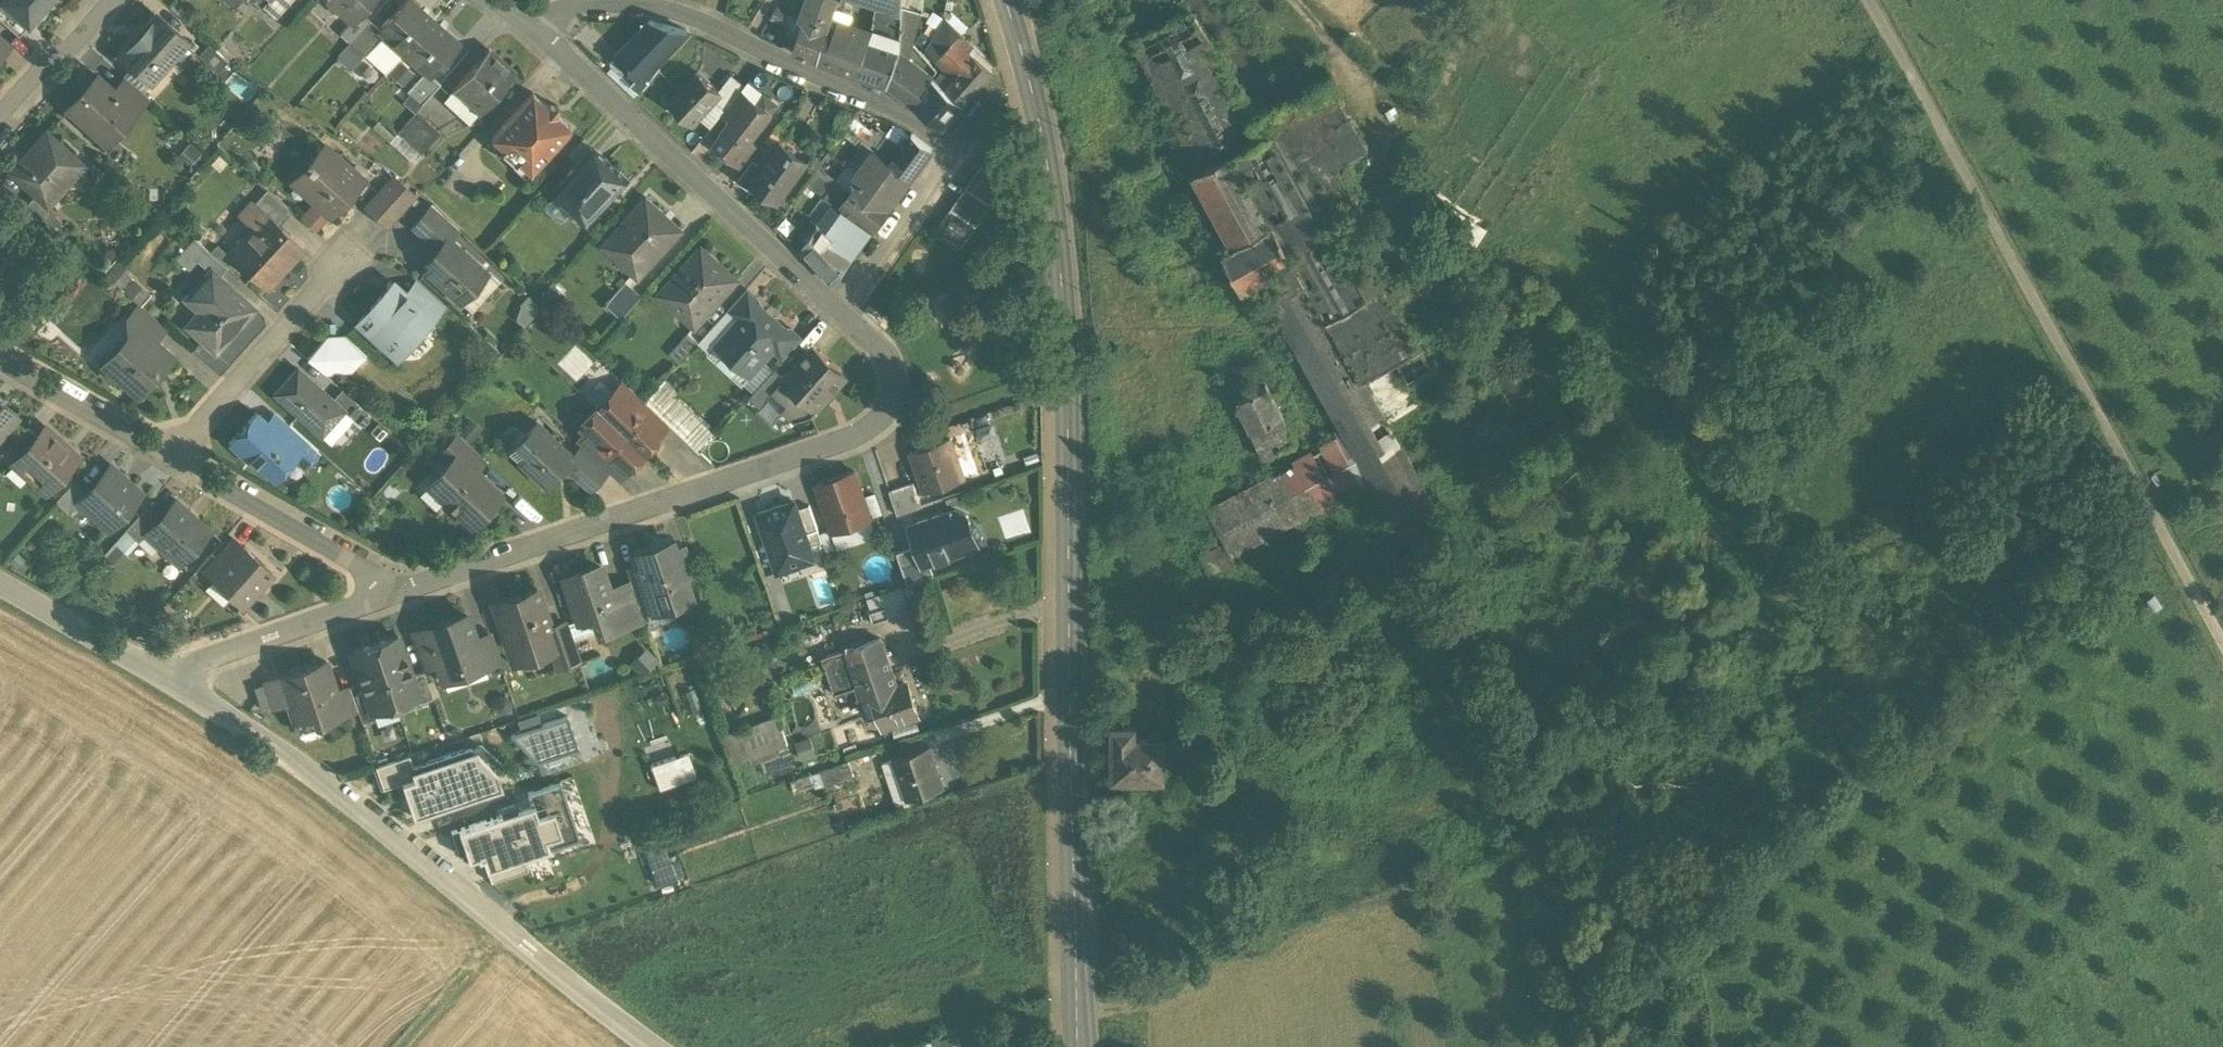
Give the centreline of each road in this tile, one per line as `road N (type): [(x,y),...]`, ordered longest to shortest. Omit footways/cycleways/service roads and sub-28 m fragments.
road 1 (secondary): [(1087,1046),(1073,733),(1077,438),(1044,153),(1007,0)]
road 2 (track): [(1868,0),(2222,644)]
road 3 (residential): [(399,599),(856,437),(881,418),(892,381),(885,360),(837,314)]
road 4 (residential): [(173,680),(667,1046)]
road 5 (residential): [(535,31),(578,8),(665,12),(916,122),(957,151)]
road 6 (residential): [(837,314),(535,31)]
road 7 (residential): [(172,456),(355,251)]
road 8 (residential): [(399,599),(172,456)]
road 9 (residential): [(173,680),(399,599)]
road 10 (track): [(1286,0),(1340,52),(1406,191)]
road 11 (residential): [(837,314),(957,151)]
road 12 (residential): [(172,456),(0,356)]
road 13 (residential): [(0,584),(173,680)]
road 14 (residential): [(0,118),(100,0)]
road 15 (track): [(429,1046),(523,942)]

